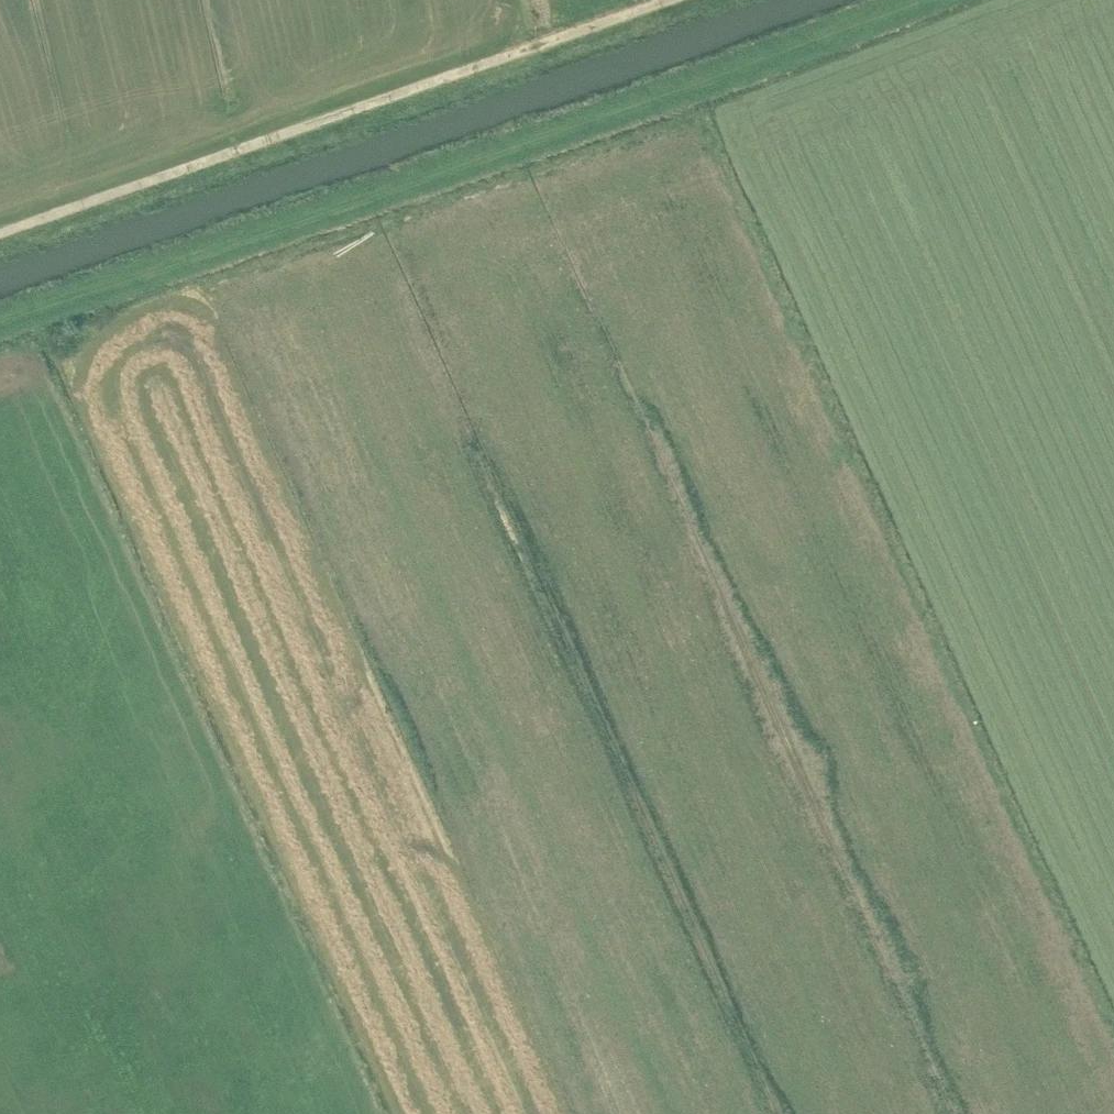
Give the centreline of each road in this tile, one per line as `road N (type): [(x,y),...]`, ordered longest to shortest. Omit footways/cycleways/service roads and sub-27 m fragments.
road 1 (track): [(0,230),(657,0)]

